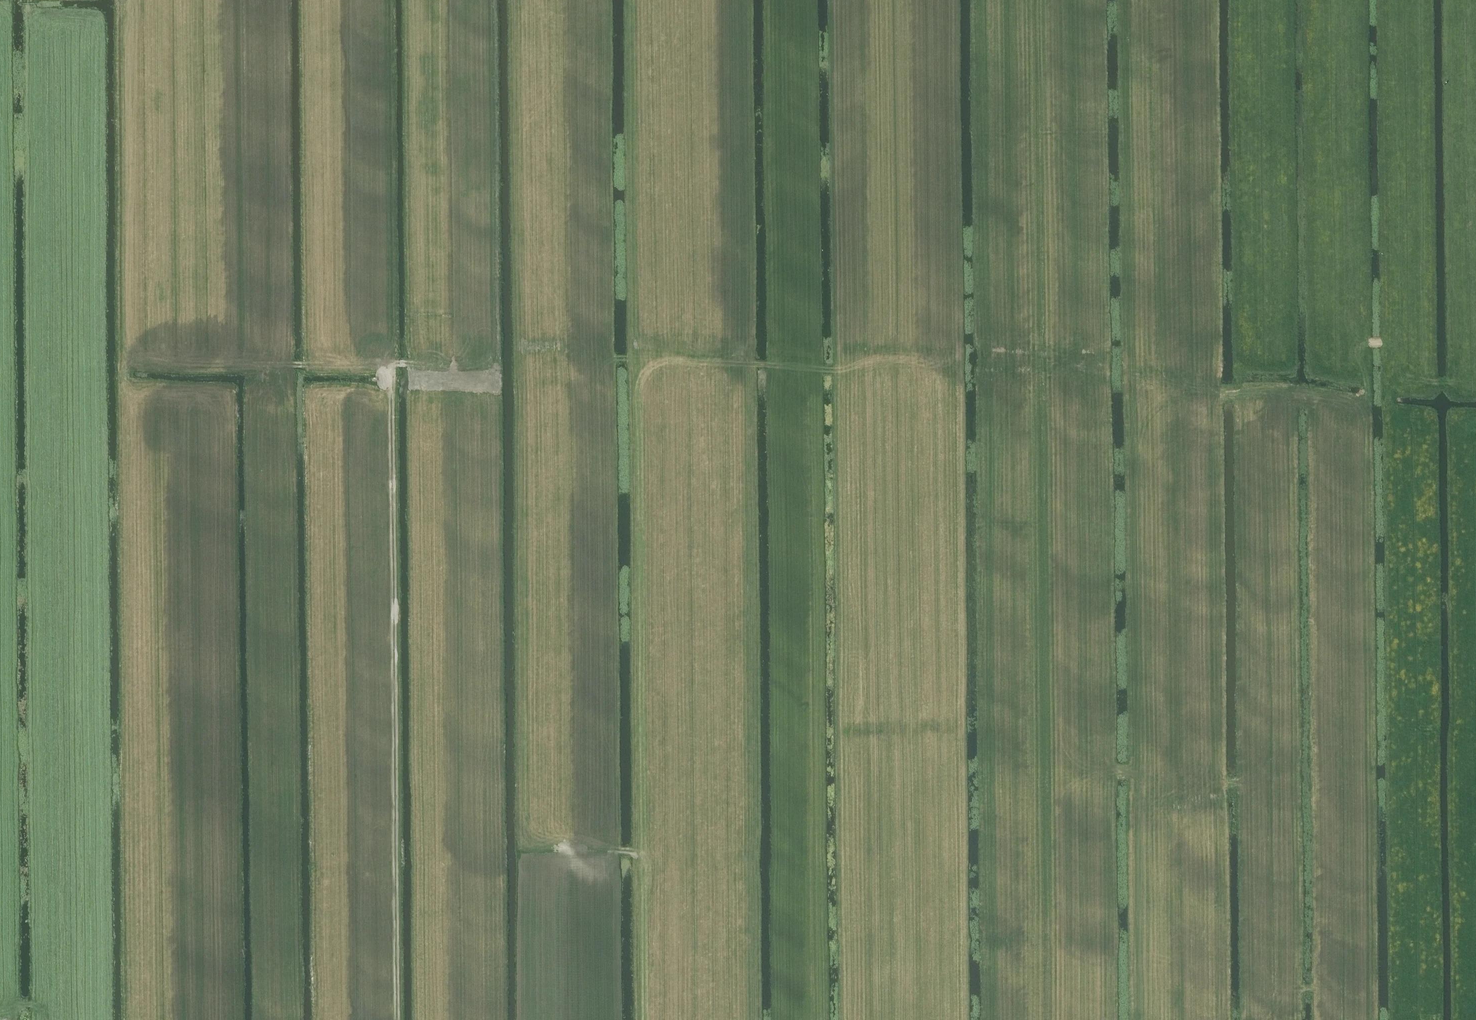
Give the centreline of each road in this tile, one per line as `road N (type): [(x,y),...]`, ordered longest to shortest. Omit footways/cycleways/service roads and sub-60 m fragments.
road 1 (track): [(47,1019),(29,0)]

